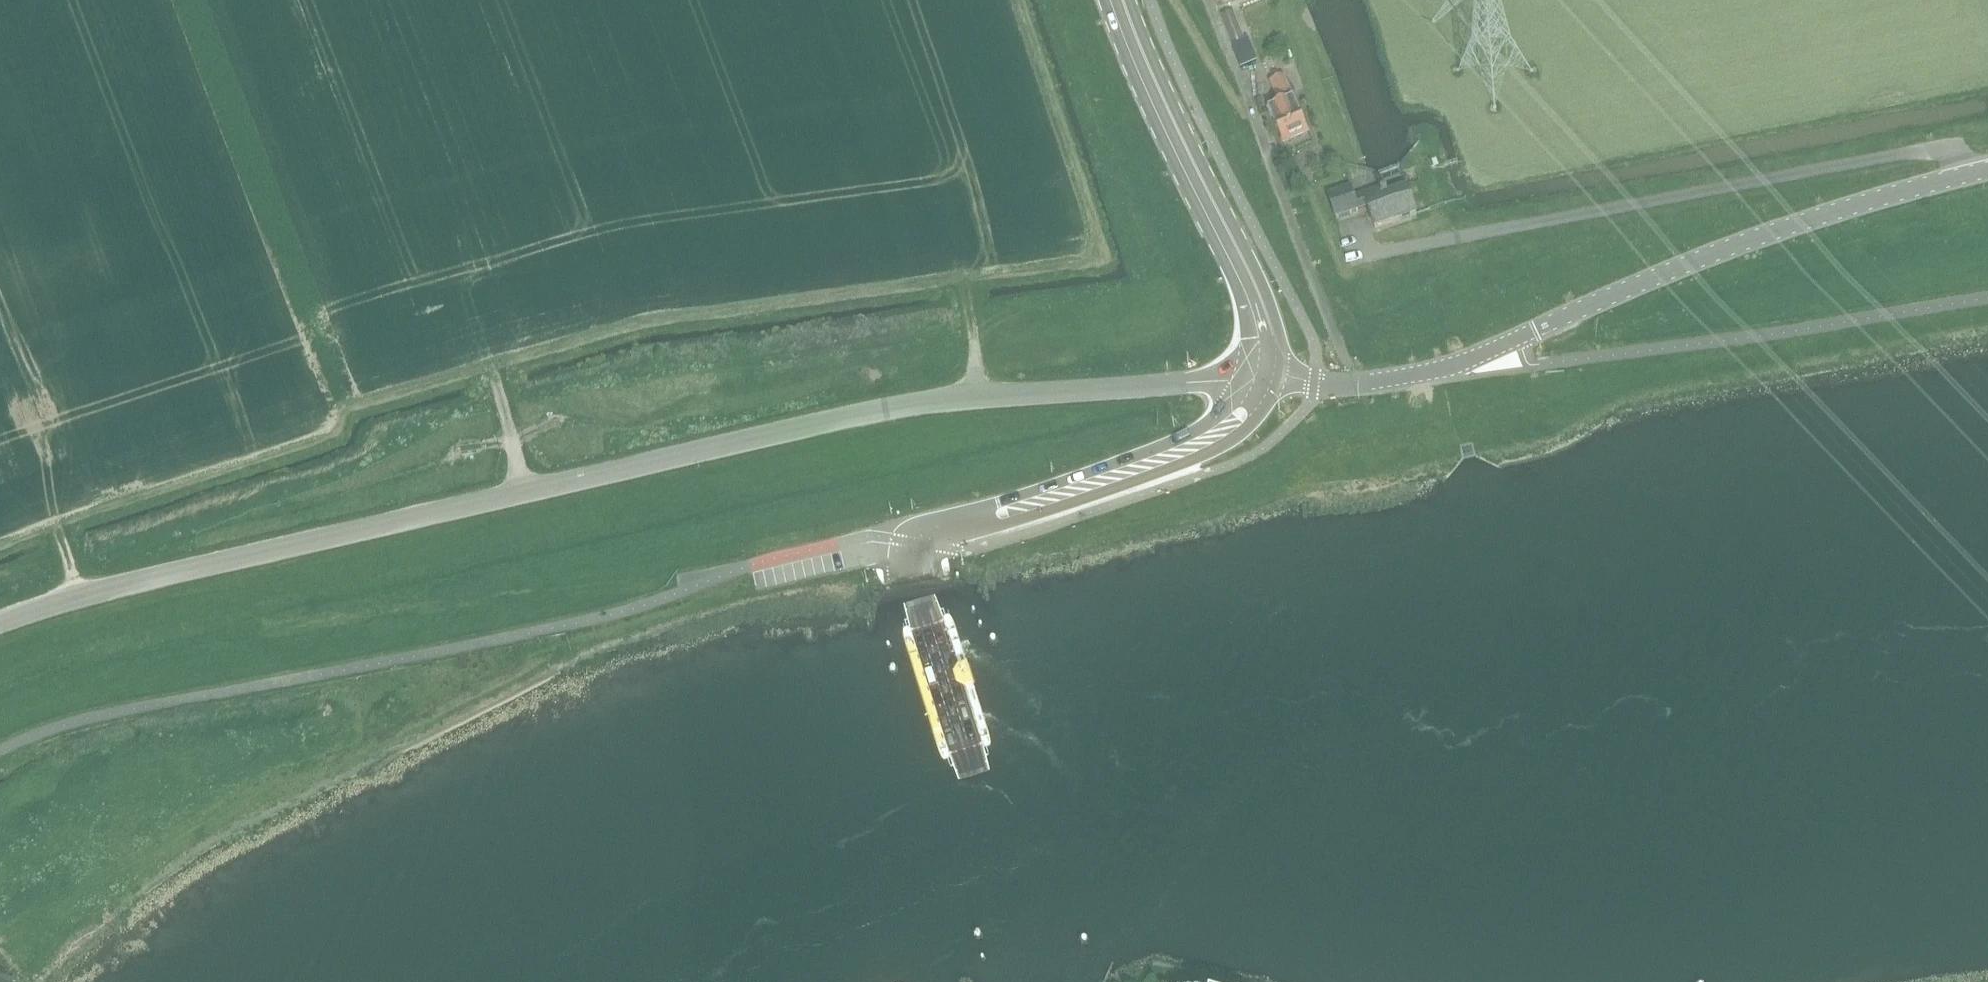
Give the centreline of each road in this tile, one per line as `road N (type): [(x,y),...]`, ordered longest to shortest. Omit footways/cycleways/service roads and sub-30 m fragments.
road 1 (tertiary): [(0,622),(78,596),(908,405),(1273,379)]
road 2 (tertiary): [(1273,379),(1352,383),(1452,367),(1750,240),(1987,169)]
road 3 (secondary): [(1124,0),(1270,318),(1273,379)]
road 4 (secondary): [(1273,379),(1241,421),(1181,460),(921,544)]
road 5 (unclassified): [(752,565),(859,538),(921,544)]

